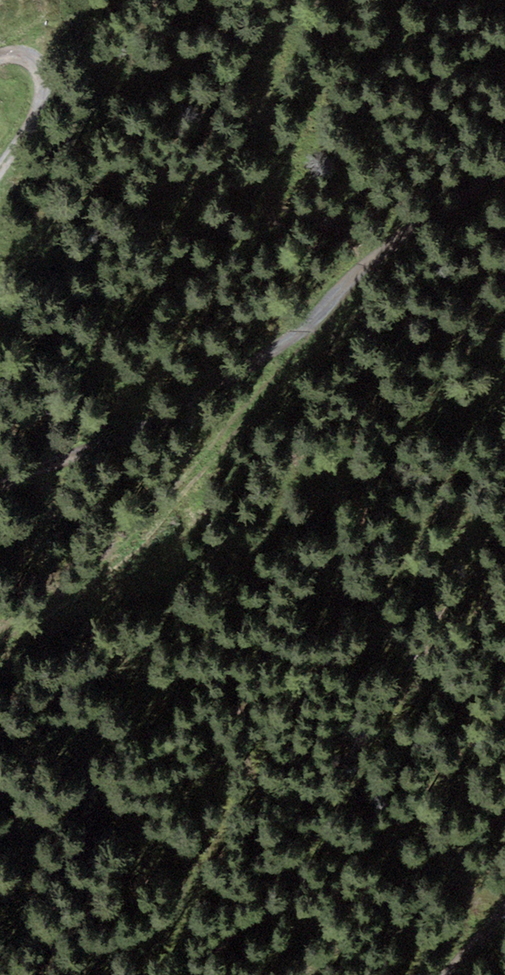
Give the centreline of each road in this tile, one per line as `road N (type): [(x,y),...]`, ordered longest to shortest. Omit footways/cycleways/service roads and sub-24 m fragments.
road 1 (track): [(0,538),(127,540),(229,401),(403,208),(504,139)]
road 2 (track): [(0,55),(39,60),(46,108),(0,173)]

